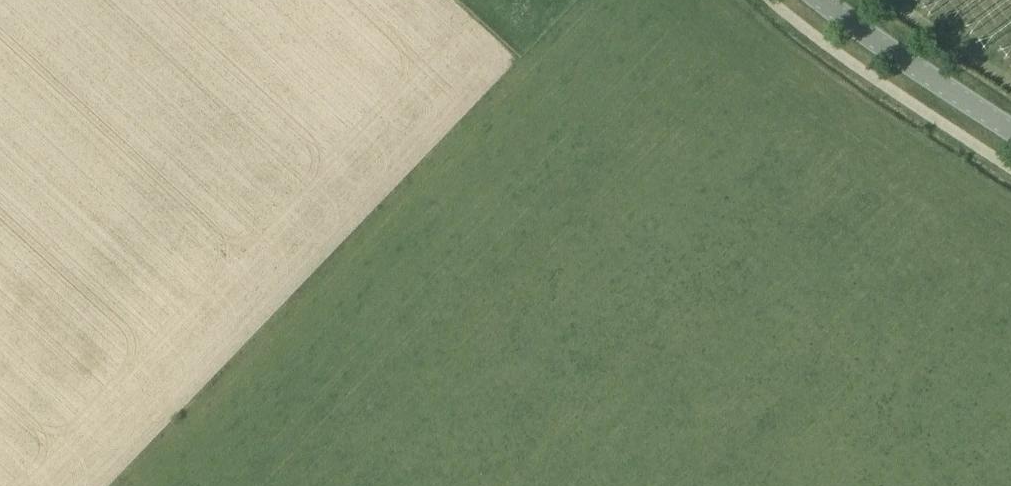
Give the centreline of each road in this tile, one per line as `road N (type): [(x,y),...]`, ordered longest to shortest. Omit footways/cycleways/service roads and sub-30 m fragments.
road 1 (tertiary): [(1010,133),(816,0)]

